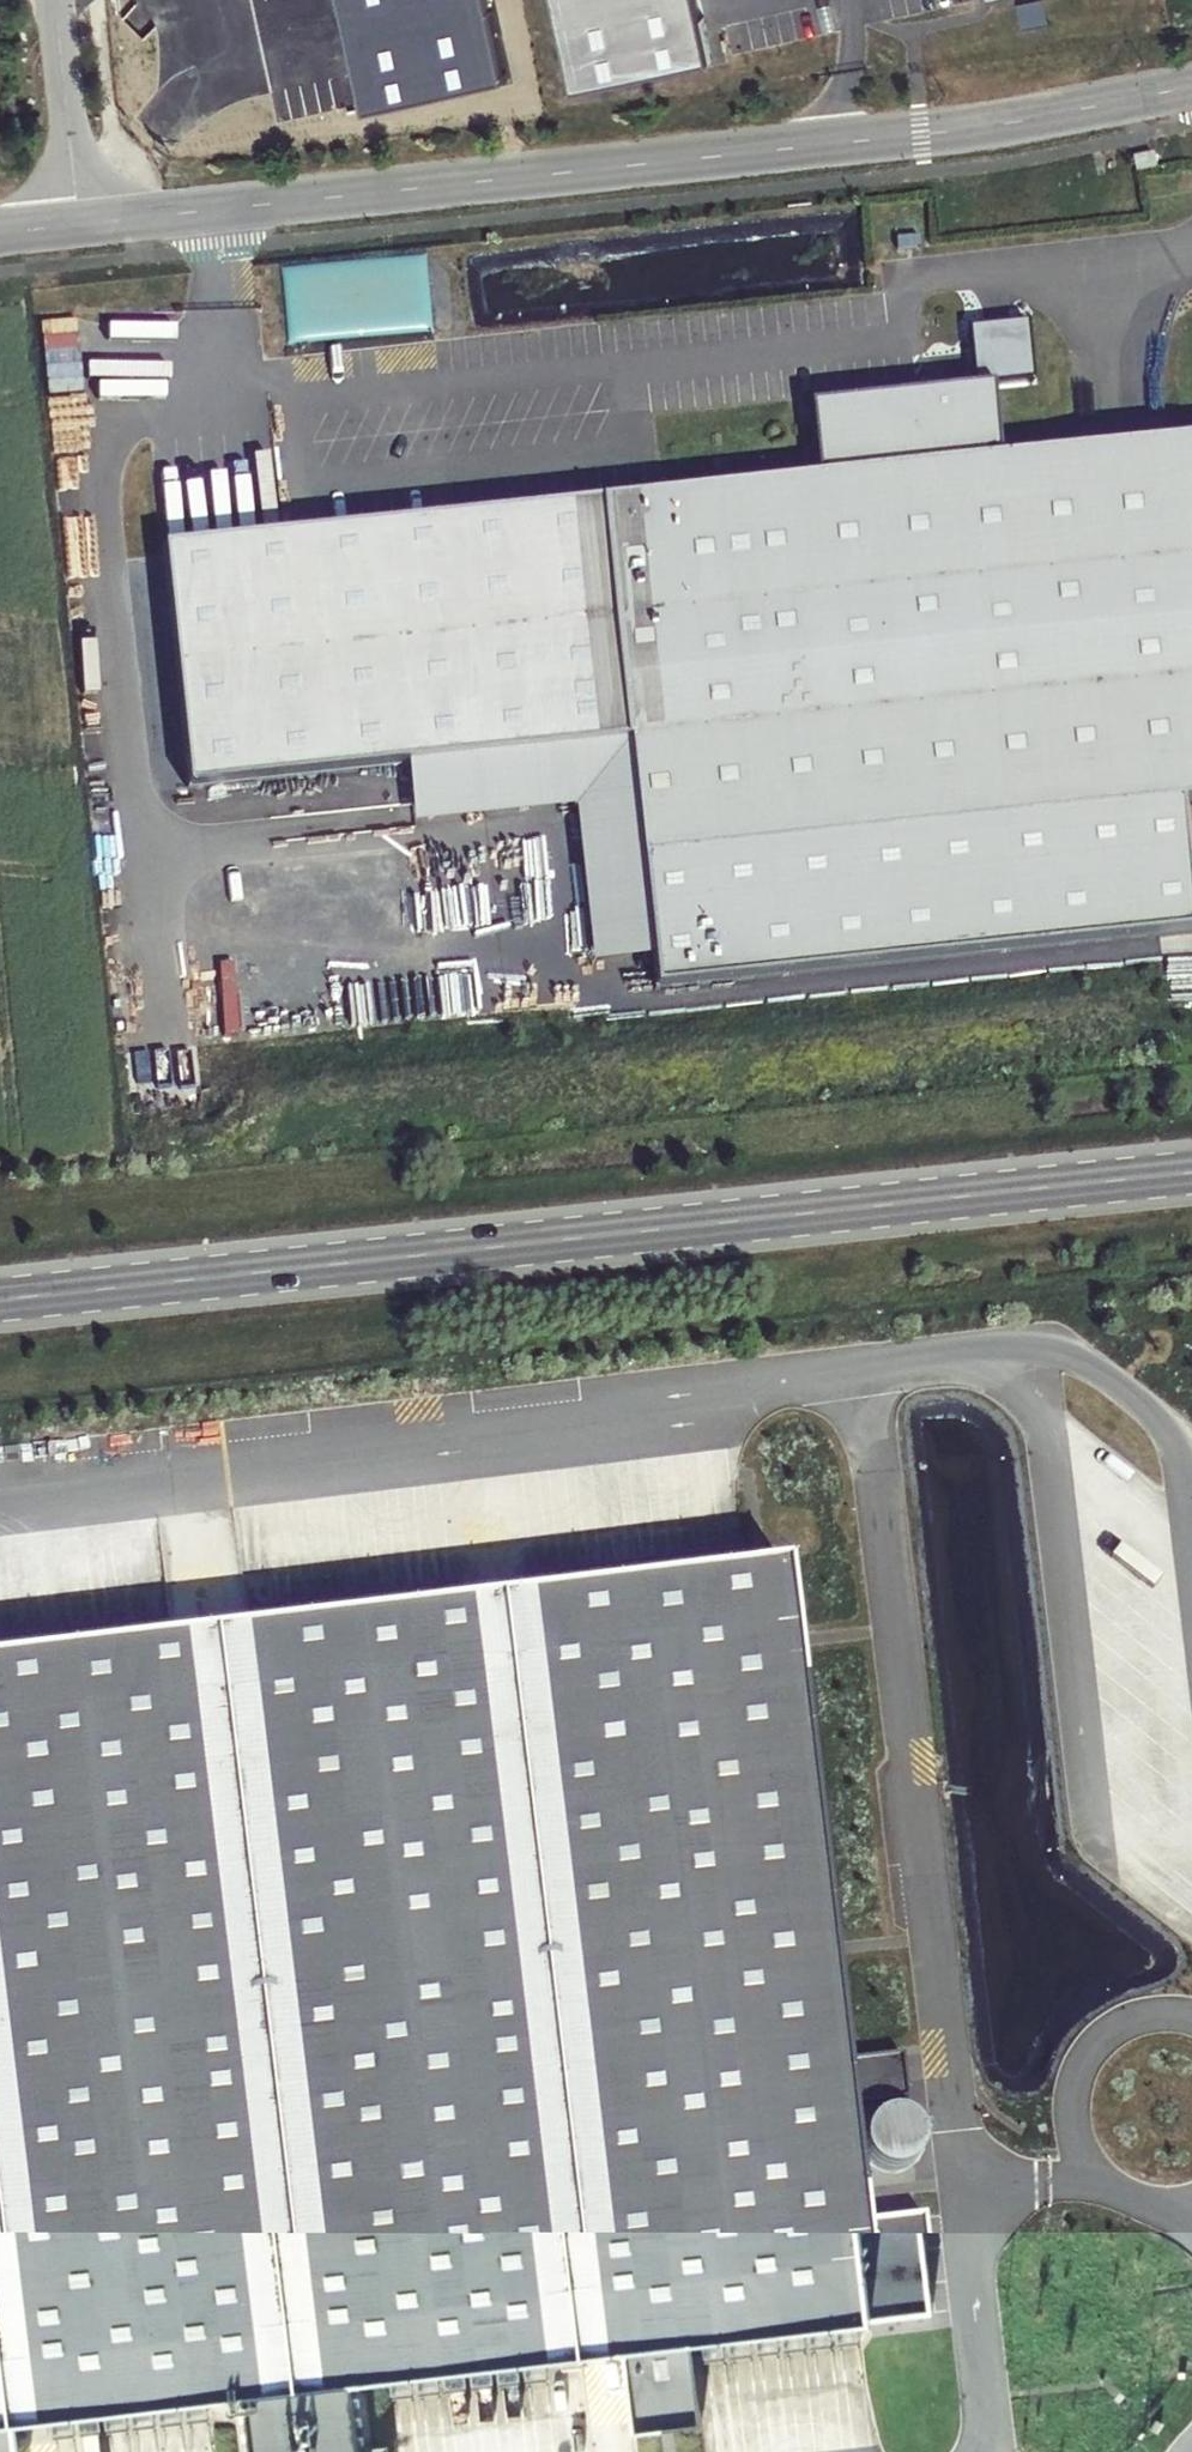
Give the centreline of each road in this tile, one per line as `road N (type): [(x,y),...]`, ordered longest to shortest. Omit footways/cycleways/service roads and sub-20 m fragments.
road 1 (primary): [(0,1302),(1191,1176)]
road 2 (unclassified): [(1191,96),(586,175),(75,229)]
road 3 (unclassified): [(54,0),(75,229)]

